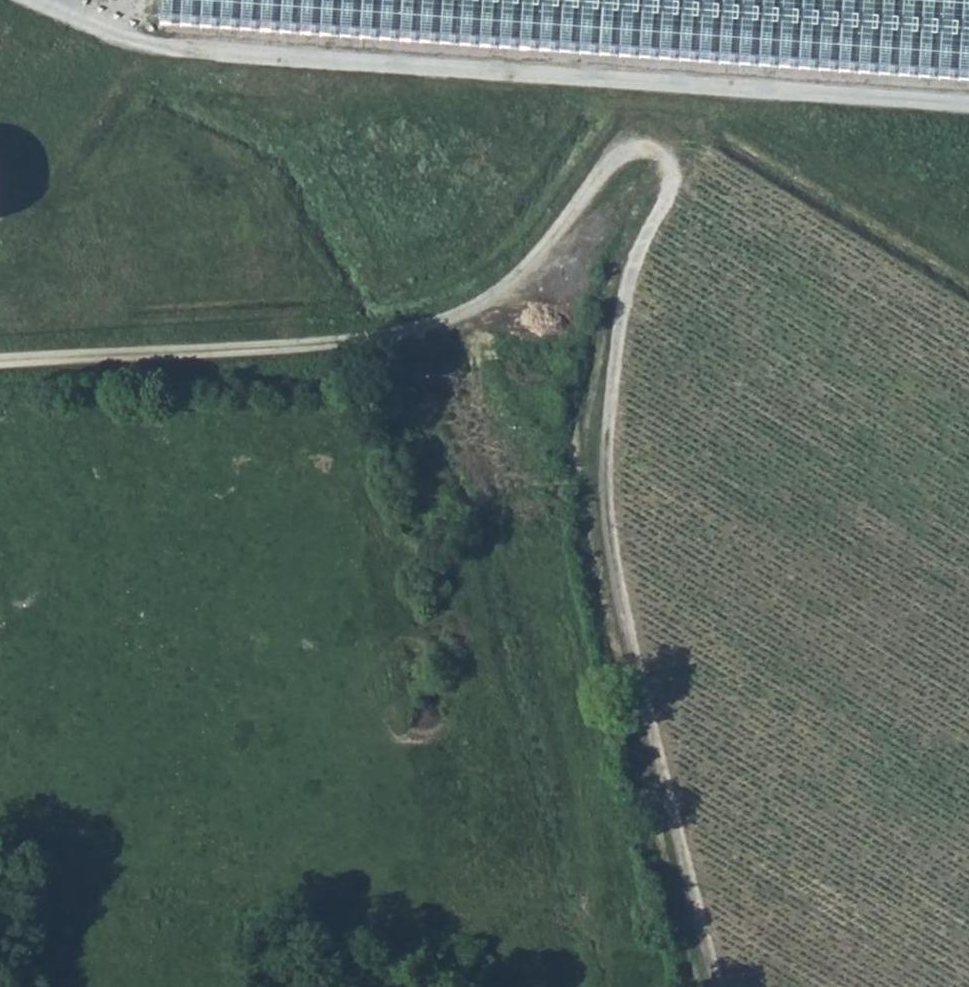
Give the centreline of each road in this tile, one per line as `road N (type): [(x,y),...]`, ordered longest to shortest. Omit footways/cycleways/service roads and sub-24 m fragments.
road 1 (track): [(0,364),(322,346),(446,321),(494,296),(625,153),(656,153),(677,166),(671,194),(630,273),(604,475),(717,986)]

